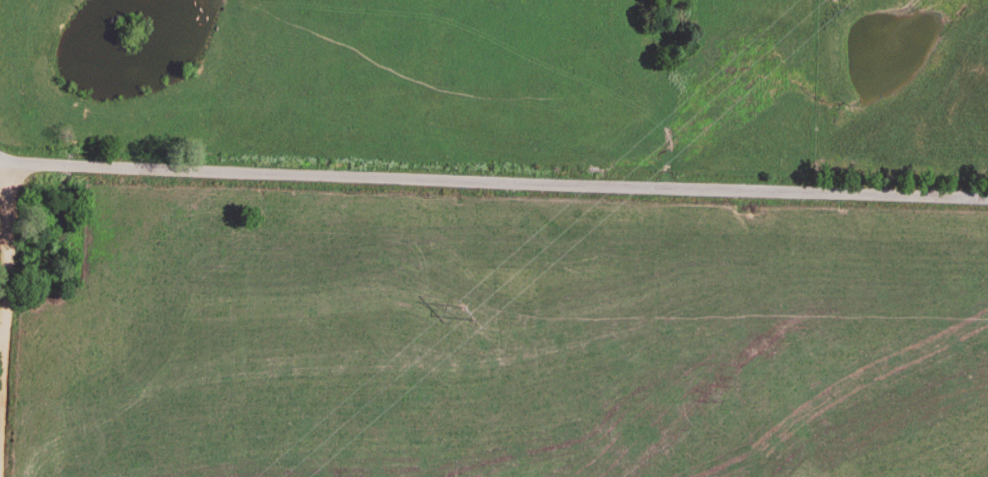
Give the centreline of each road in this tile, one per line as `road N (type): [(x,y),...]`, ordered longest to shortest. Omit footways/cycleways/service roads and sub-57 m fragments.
road 1 (residential): [(987,197),(0,166)]

